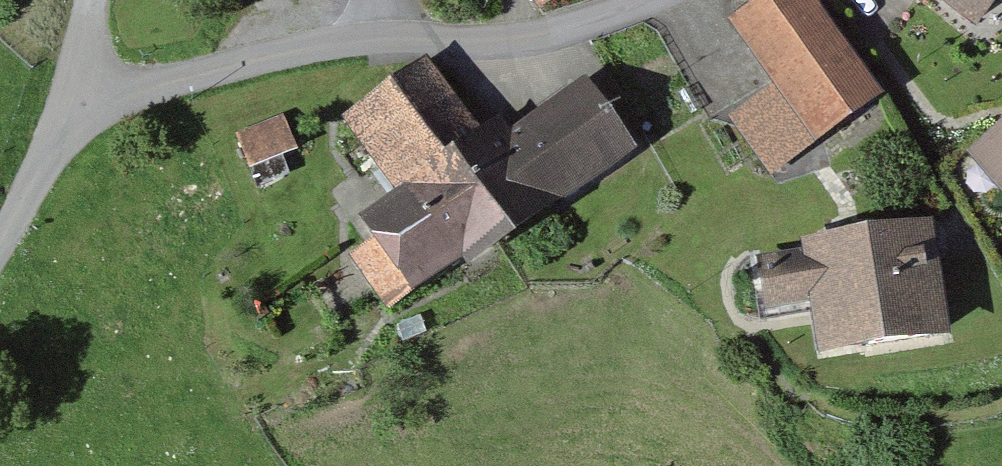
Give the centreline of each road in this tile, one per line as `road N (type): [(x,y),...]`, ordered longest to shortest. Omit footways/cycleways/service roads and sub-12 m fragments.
road 1 (residential): [(81,103),(309,45),(568,33),(657,0)]
road 2 (unclassified): [(0,250),(81,103)]

